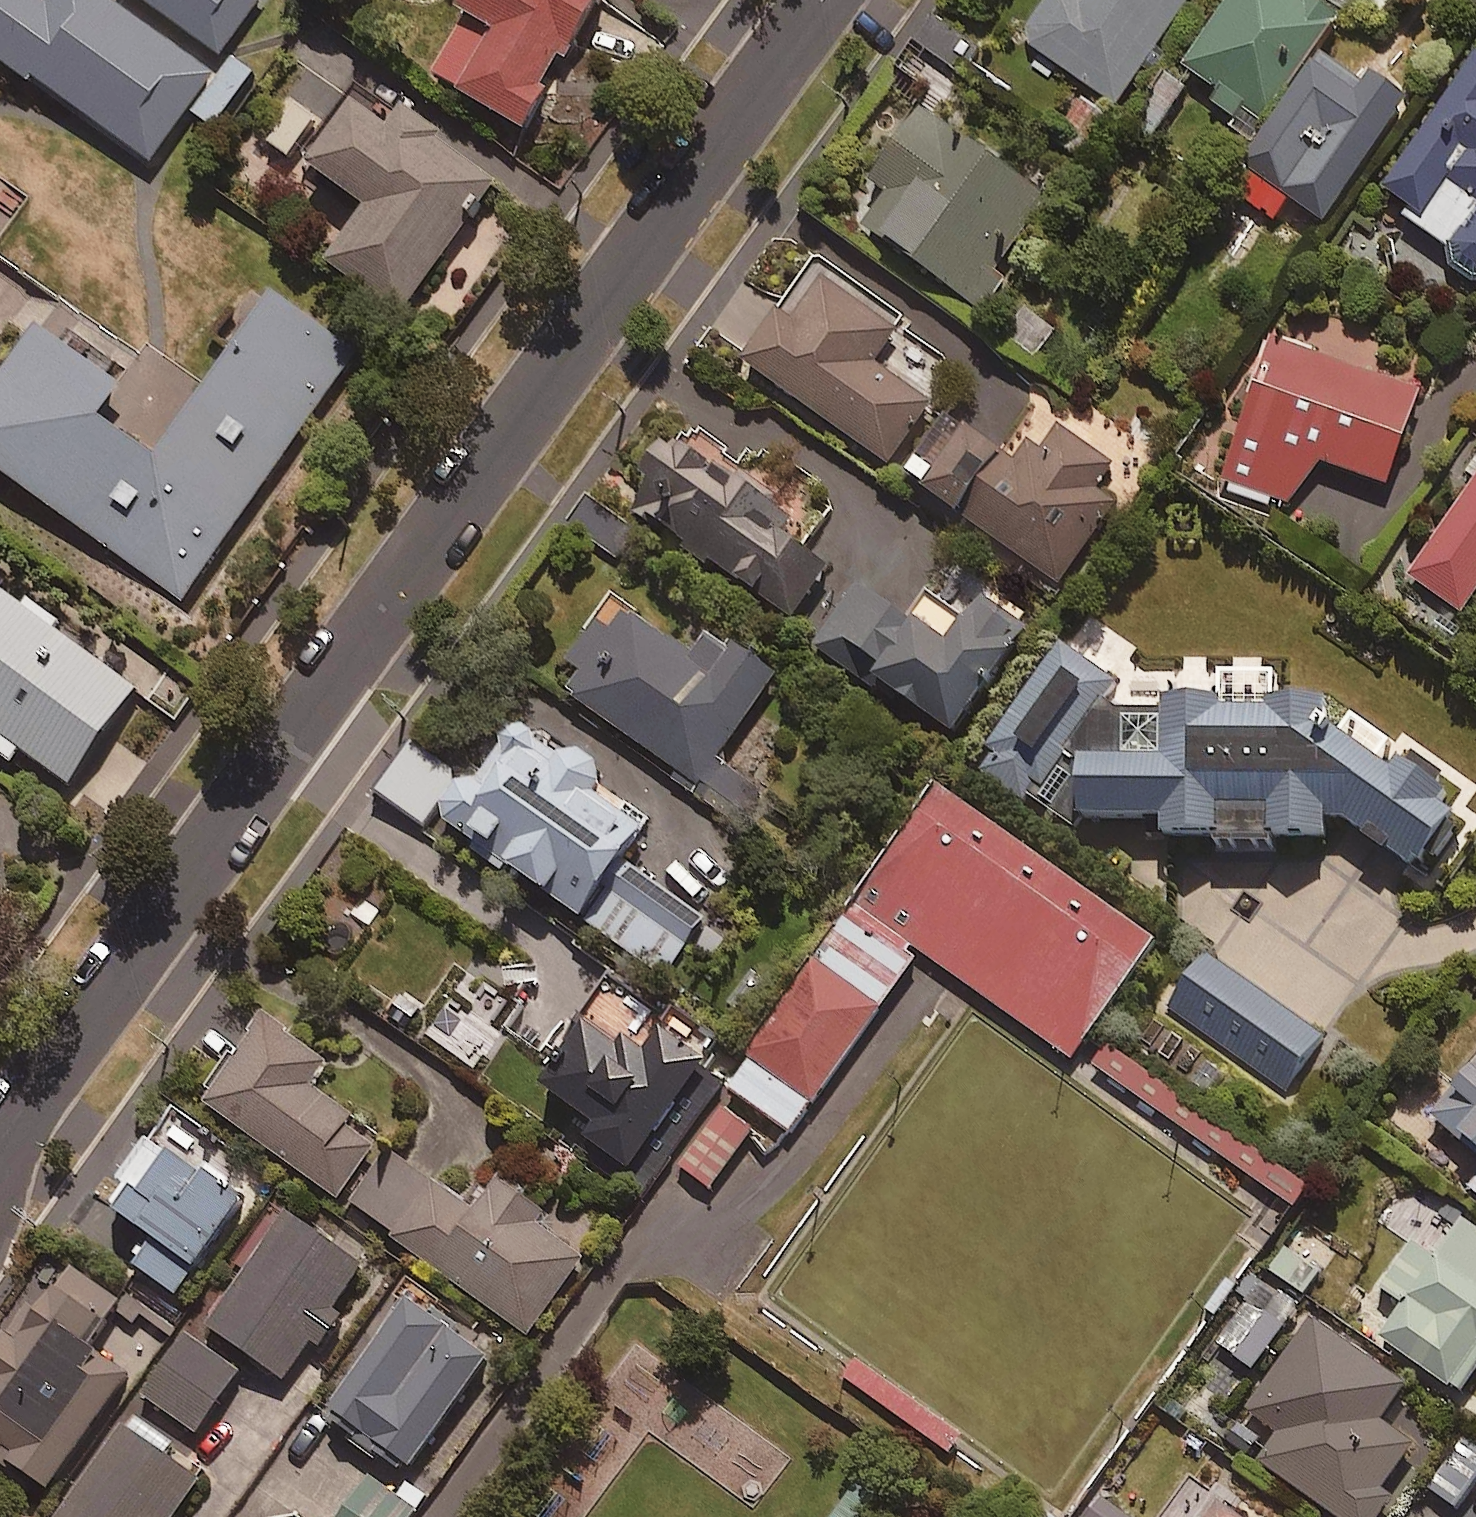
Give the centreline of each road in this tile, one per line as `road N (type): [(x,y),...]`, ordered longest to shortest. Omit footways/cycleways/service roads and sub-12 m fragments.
road 1 (residential): [(824,0),(0,1144)]

